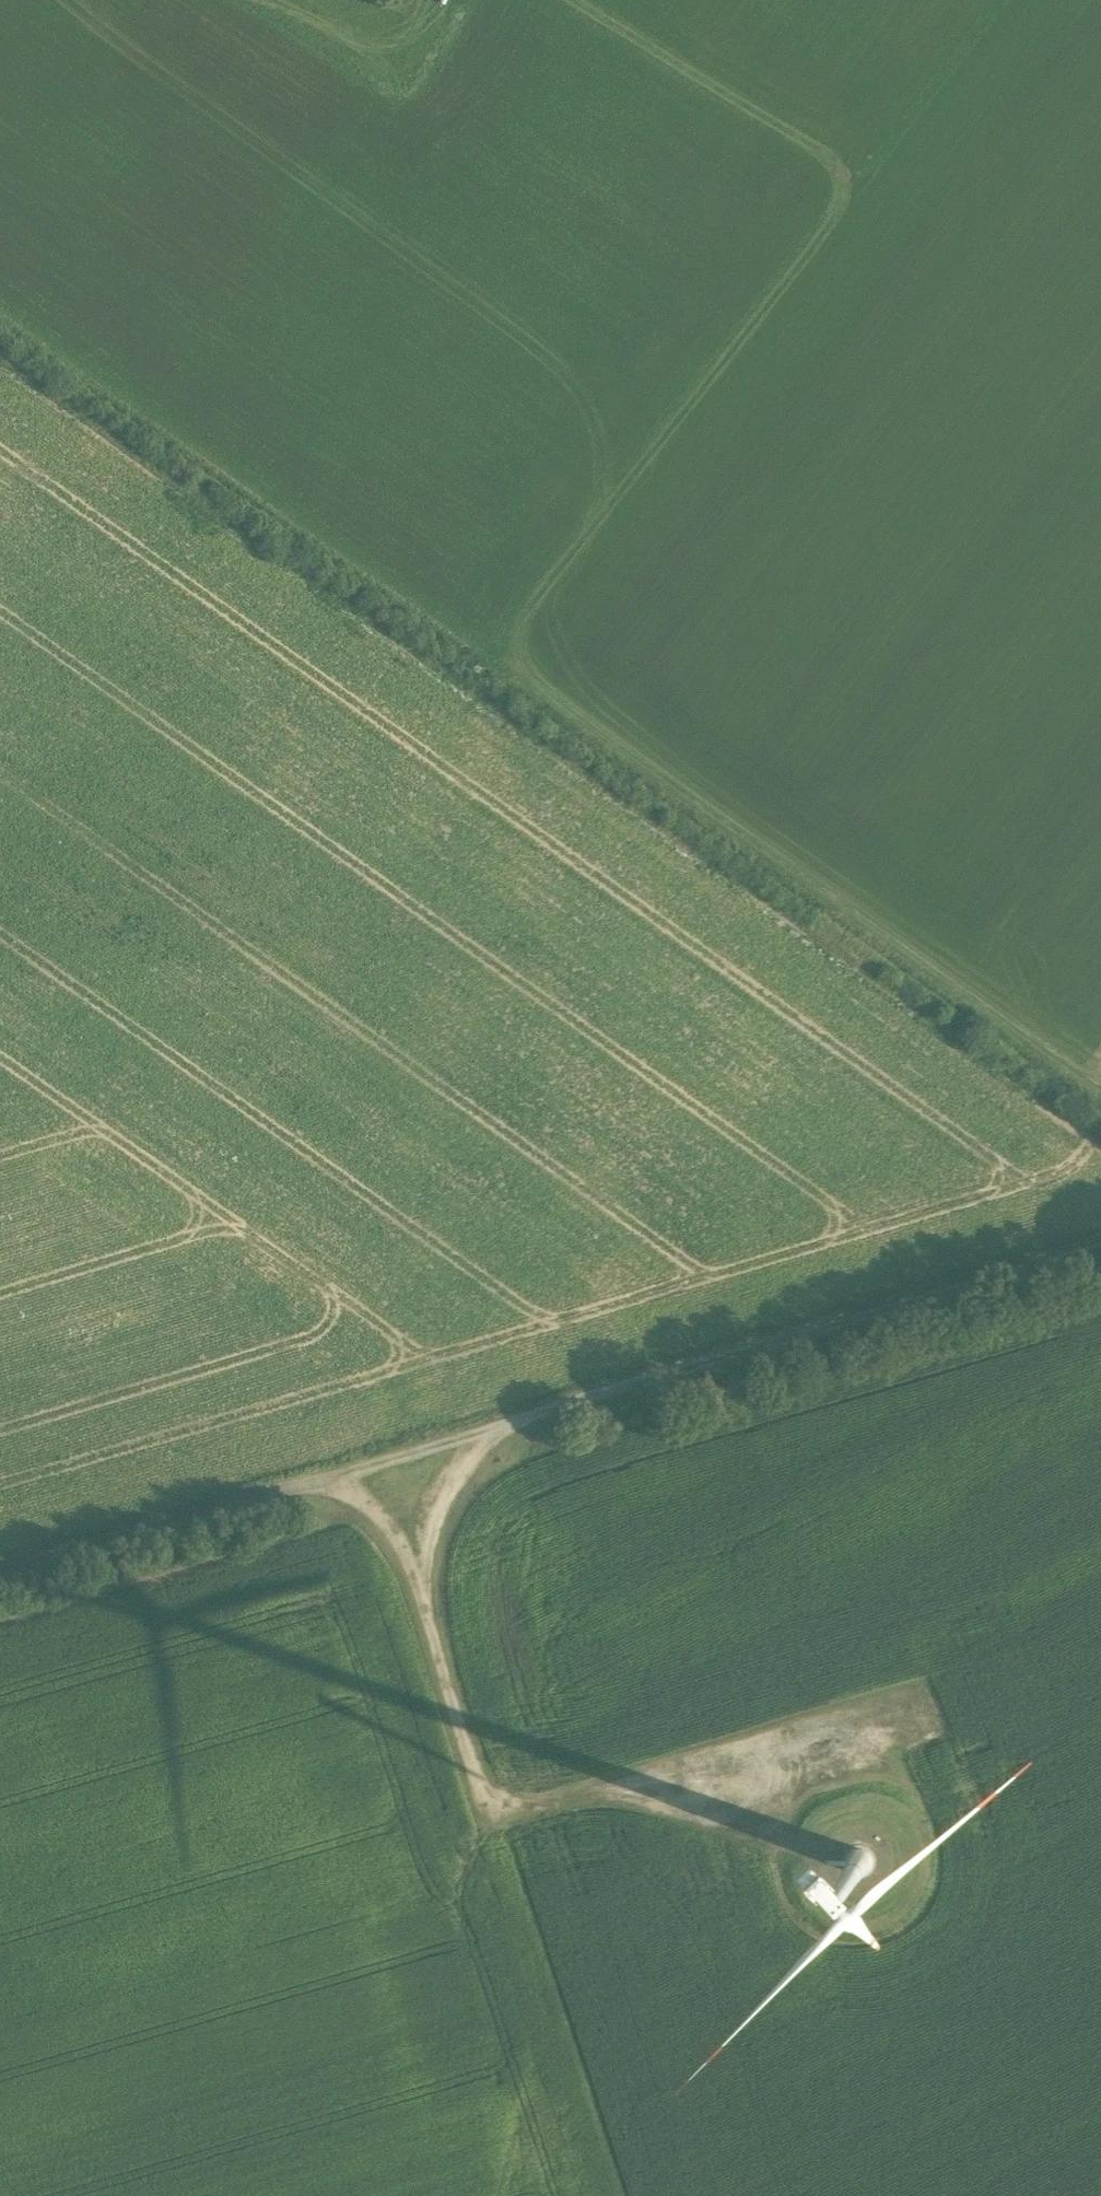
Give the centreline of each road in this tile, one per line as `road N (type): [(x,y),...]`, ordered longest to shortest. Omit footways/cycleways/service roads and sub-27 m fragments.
road 1 (track): [(112,1539),(1100,1249)]
road 2 (track): [(328,1476),(365,1502),(412,1562),(477,1783),(493,1806),(515,1810),(595,1794),(837,1725)]
road 3 (track): [(846,204),(848,173),(829,156),(572,0)]
road 4 (track): [(494,1424),(444,1494),(412,1562)]

